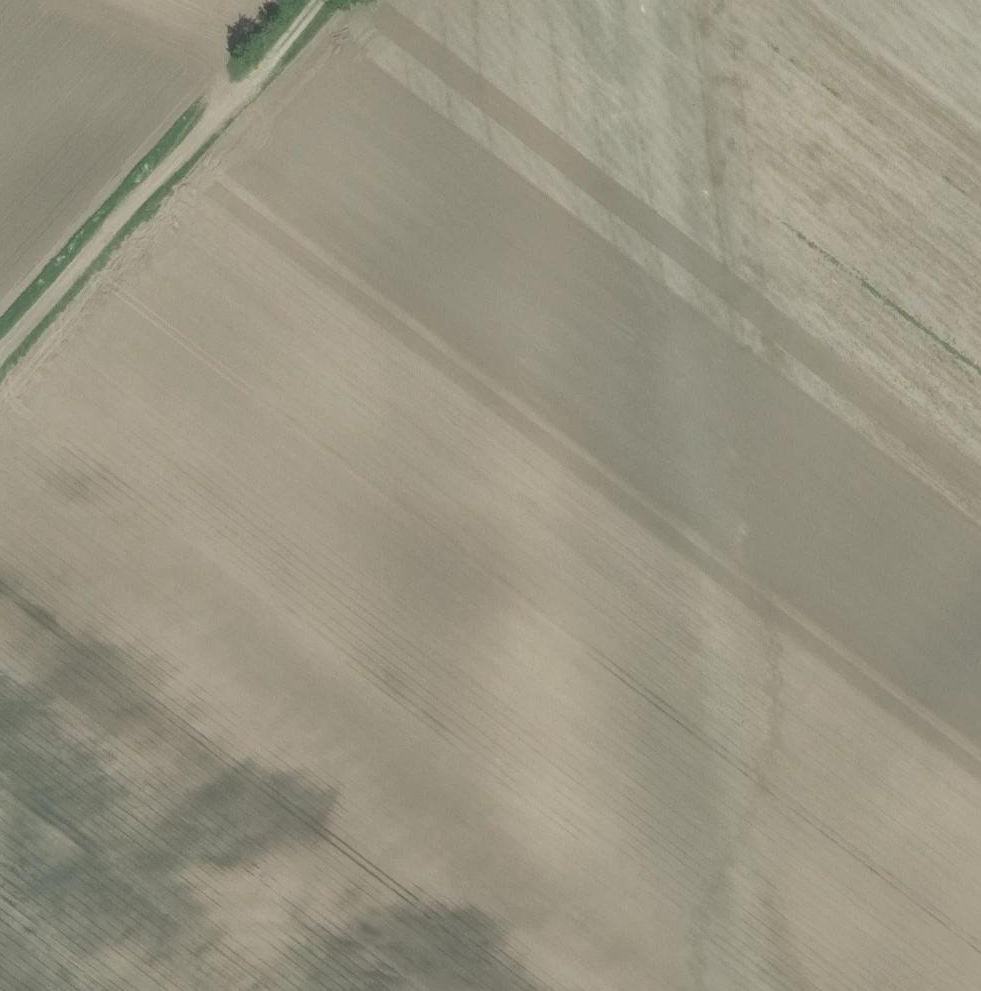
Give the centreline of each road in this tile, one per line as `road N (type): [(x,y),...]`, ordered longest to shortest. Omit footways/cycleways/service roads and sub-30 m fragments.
road 1 (track): [(0,368),(320,0)]

